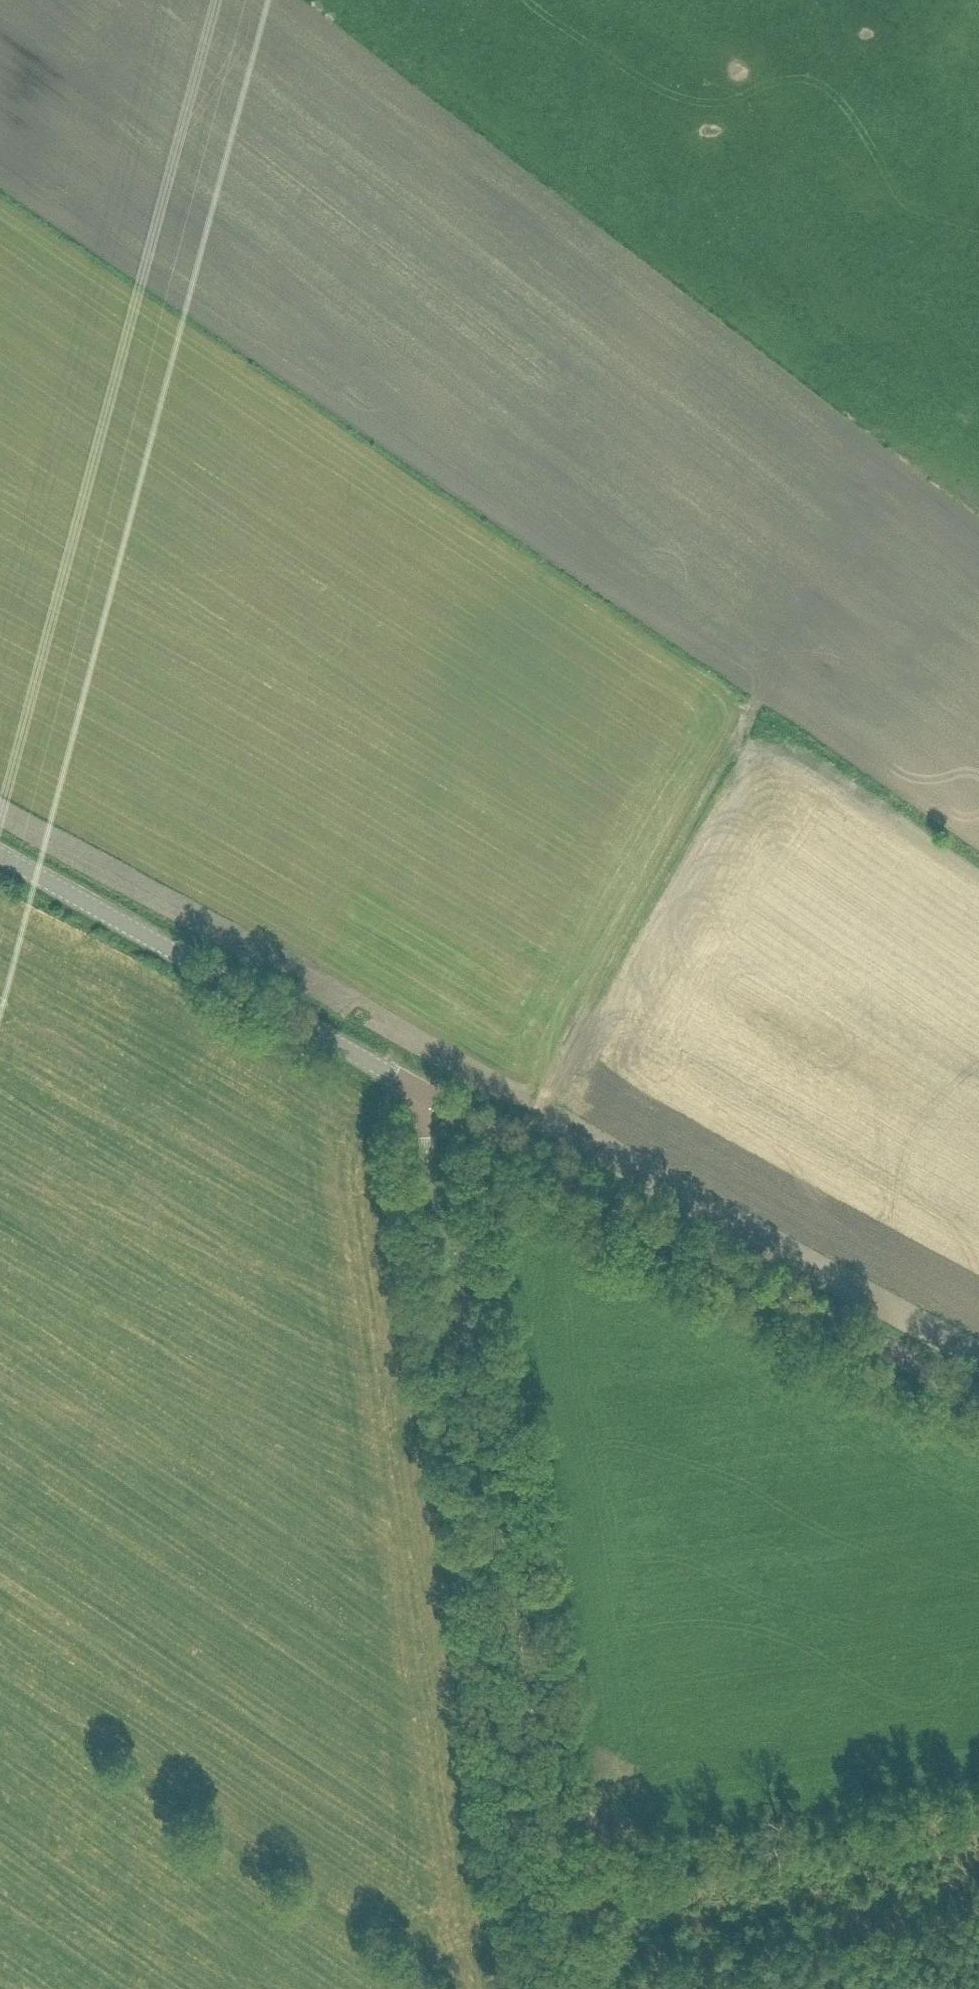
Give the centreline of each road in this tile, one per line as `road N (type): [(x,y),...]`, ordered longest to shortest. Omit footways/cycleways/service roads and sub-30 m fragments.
road 1 (unclassified): [(579,1988),(484,1389),(430,1167),(428,1093)]
road 2 (secondary): [(978,1397),(428,1093)]
road 3 (secondary): [(428,1093),(0,854)]

